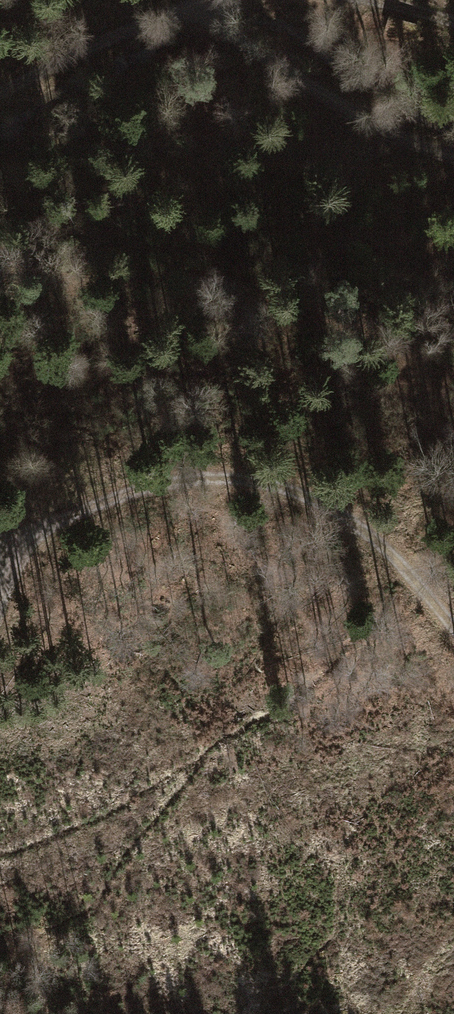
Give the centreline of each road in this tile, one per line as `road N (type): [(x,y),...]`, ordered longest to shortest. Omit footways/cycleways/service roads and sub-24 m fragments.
road 1 (track): [(0,534),(140,484),(268,479),(356,514),(453,627)]
road 2 (track): [(193,3),(368,119),(453,152)]
road 3 (track): [(0,91),(193,3)]

